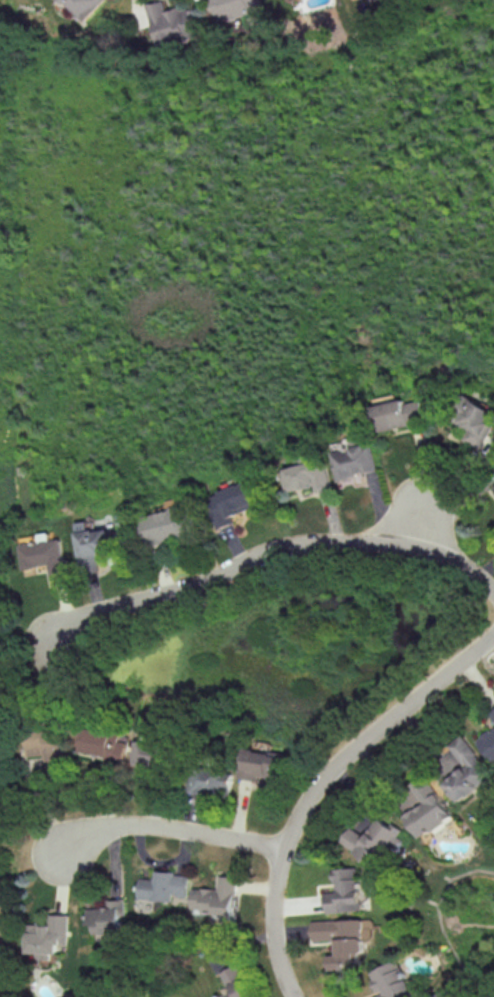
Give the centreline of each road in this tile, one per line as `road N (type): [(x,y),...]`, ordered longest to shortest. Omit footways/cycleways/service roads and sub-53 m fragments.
road 1 (residential): [(61,642),(102,611),(224,575),(274,549),(317,543),(435,554),(493,592)]
road 2 (residential): [(301,996),(275,934),(278,884),(294,831),(343,763),(493,638)]
road 3 (residential): [(288,850),(138,826),(104,829),(68,853)]

